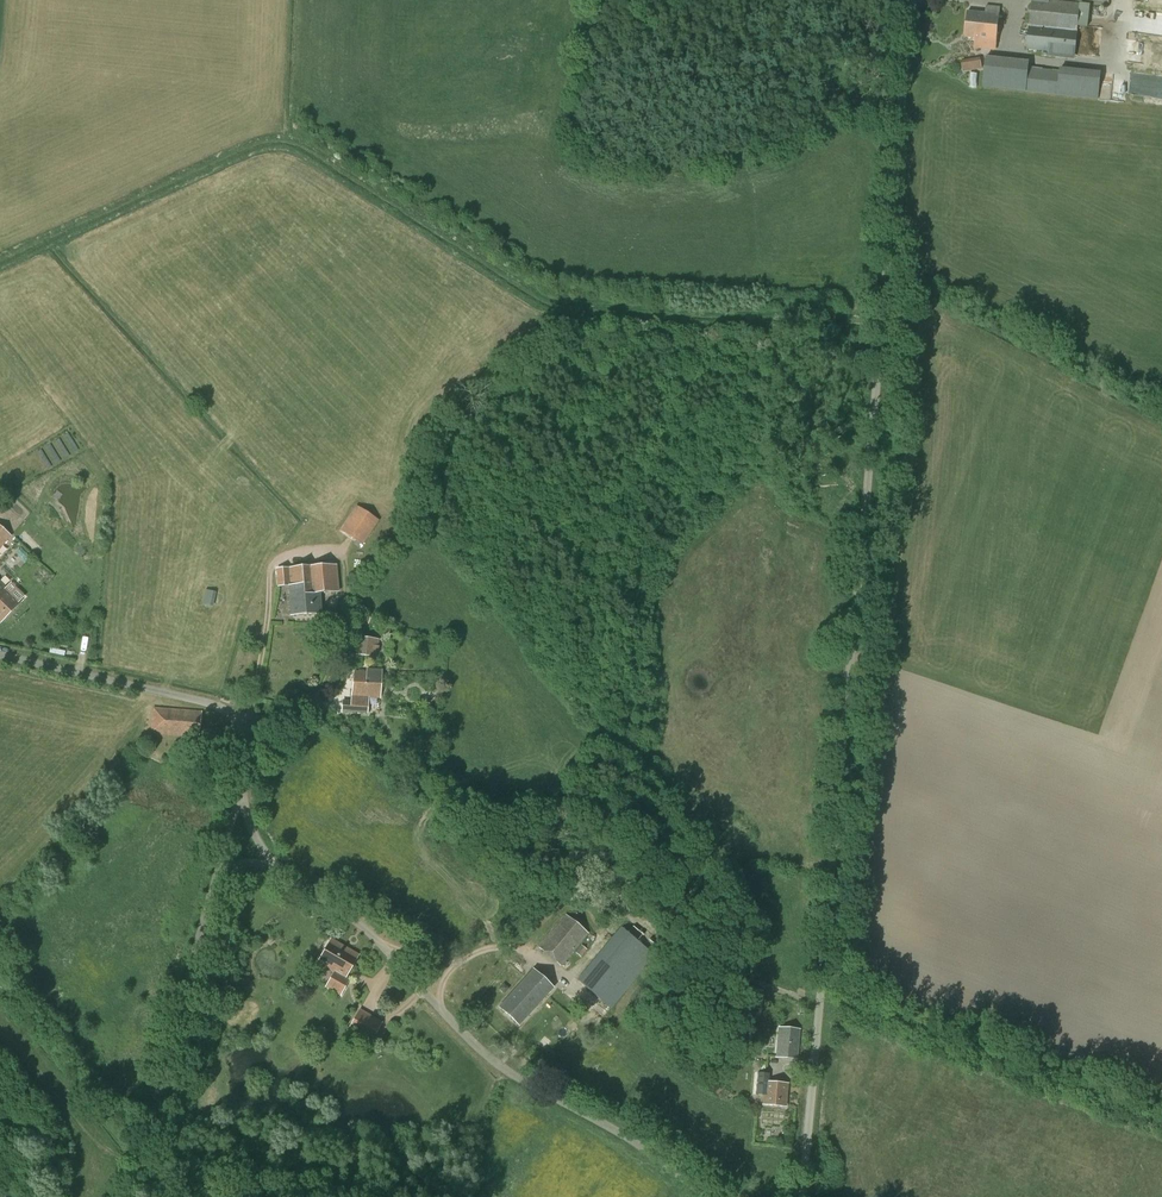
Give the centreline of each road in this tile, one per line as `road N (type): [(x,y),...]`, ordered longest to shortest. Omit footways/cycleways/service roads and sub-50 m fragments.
road 1 (unclassified): [(801,1196),(912,0)]
road 2 (unclassified): [(708,1196),(625,1136),(480,1051),(370,930),(275,867)]
road 3 (unclassified): [(132,1196),(215,877)]
road 4 (unclassified): [(242,785),(248,752),(244,729),(229,715),(0,657)]

